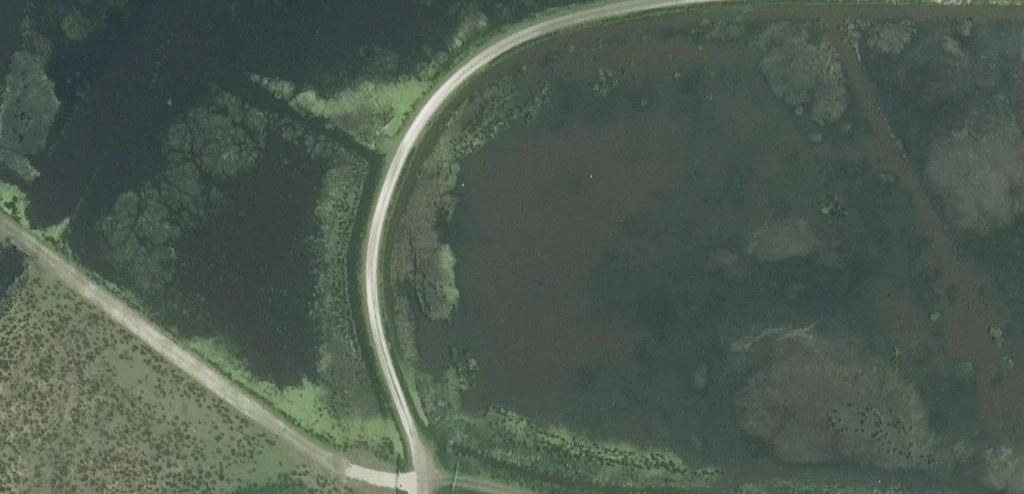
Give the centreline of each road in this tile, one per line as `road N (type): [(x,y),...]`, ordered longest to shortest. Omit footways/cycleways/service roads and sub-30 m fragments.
road 1 (track): [(422,493),(418,449),(379,336),(371,262),(390,176),(411,130),(445,88),(485,57),(543,28),(657,0)]
road 2 (track): [(0,227),(281,431),(345,467),(519,493)]

